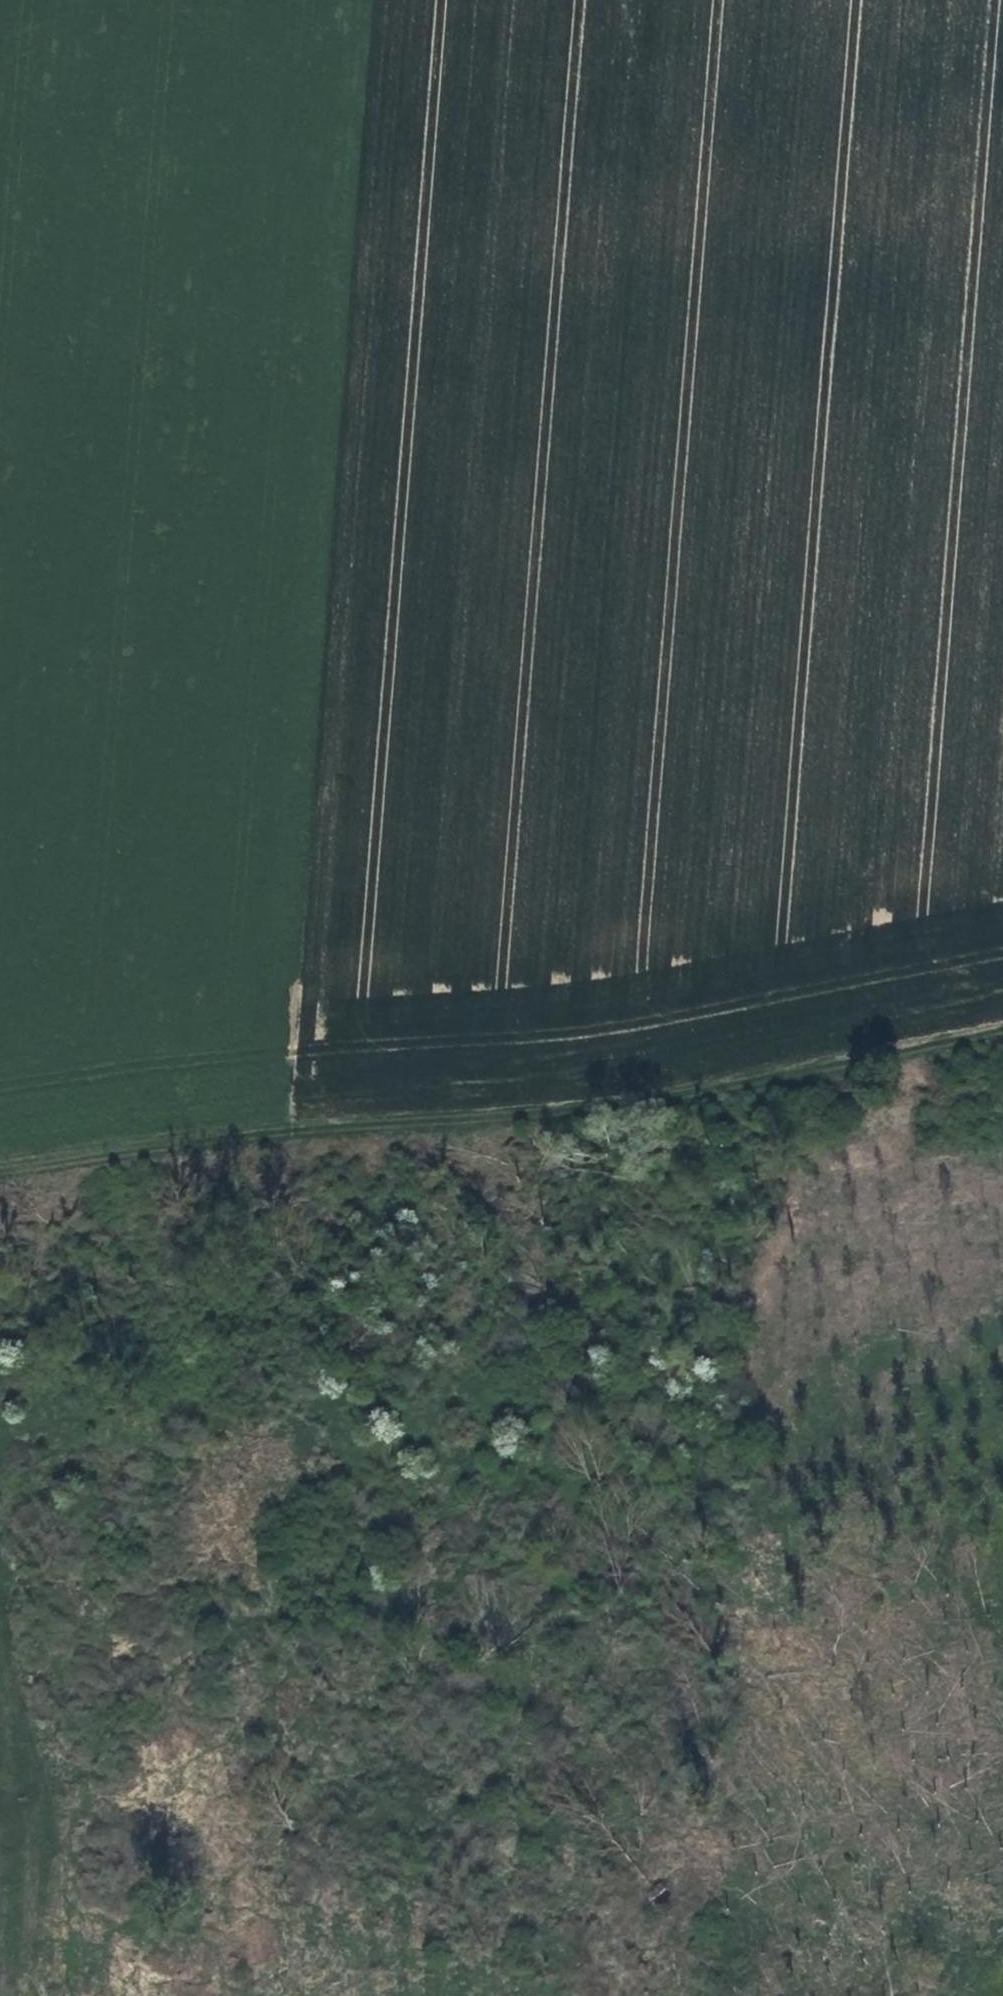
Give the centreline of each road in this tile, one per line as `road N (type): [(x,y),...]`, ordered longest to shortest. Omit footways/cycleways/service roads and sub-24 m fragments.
road 1 (track): [(360,1130),(0,1178)]

